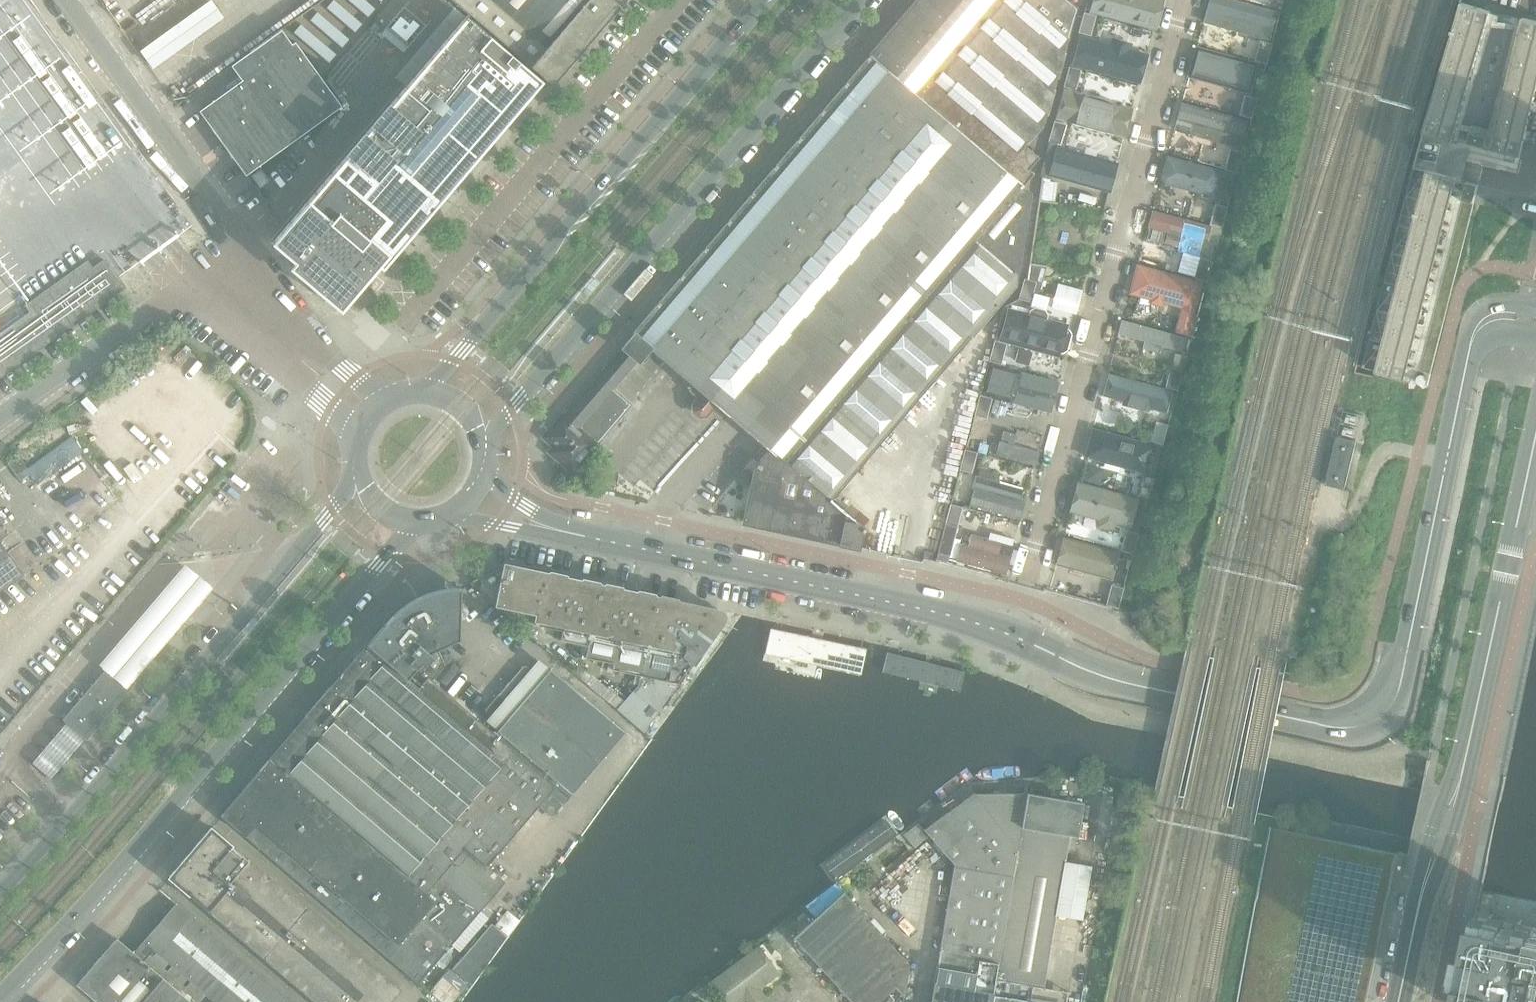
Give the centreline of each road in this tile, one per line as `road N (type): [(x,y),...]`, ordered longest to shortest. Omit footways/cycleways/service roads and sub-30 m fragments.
road 1 (tertiary): [(553,531),(958,619),(1142,686),(1306,720),(1365,723),(1400,687),(1470,344)]
road 2 (tertiary): [(0,1000),(416,521)]
road 3 (tertiary): [(483,447),(863,0)]
road 4 (tertiary): [(357,479),(0,885)]
road 5 (tertiary): [(762,0),(429,392)]
road 6 (tertiary): [(1450,797),(1535,434)]
road 7 (residential): [(240,243),(64,0)]
road 8 (residential): [(0,416),(240,243)]
road 9 (tertiary): [(1398,1001),(1430,875)]

